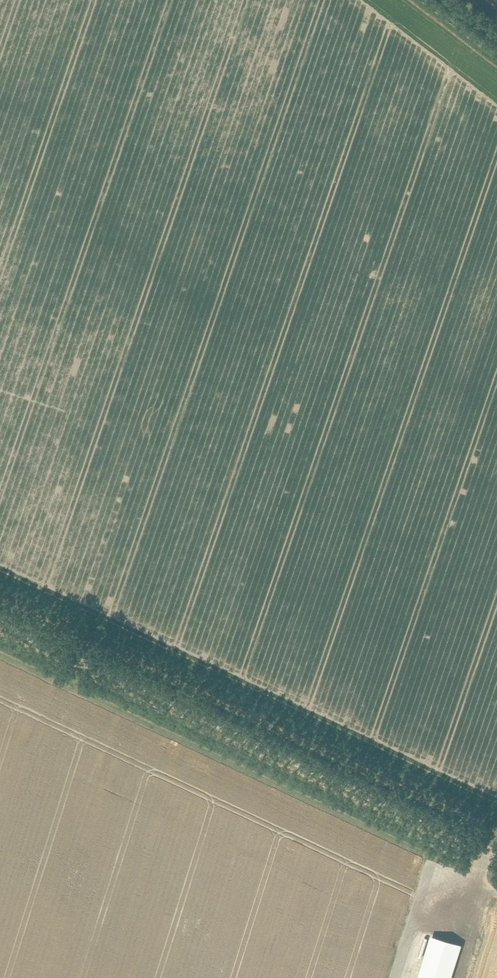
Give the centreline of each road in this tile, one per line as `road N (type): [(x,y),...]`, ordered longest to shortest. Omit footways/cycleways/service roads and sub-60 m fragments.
road 1 (unclassified): [(496,858),(0,624)]
road 2 (track): [(0,596),(496,829)]
road 3 (track): [(0,656),(431,863)]

